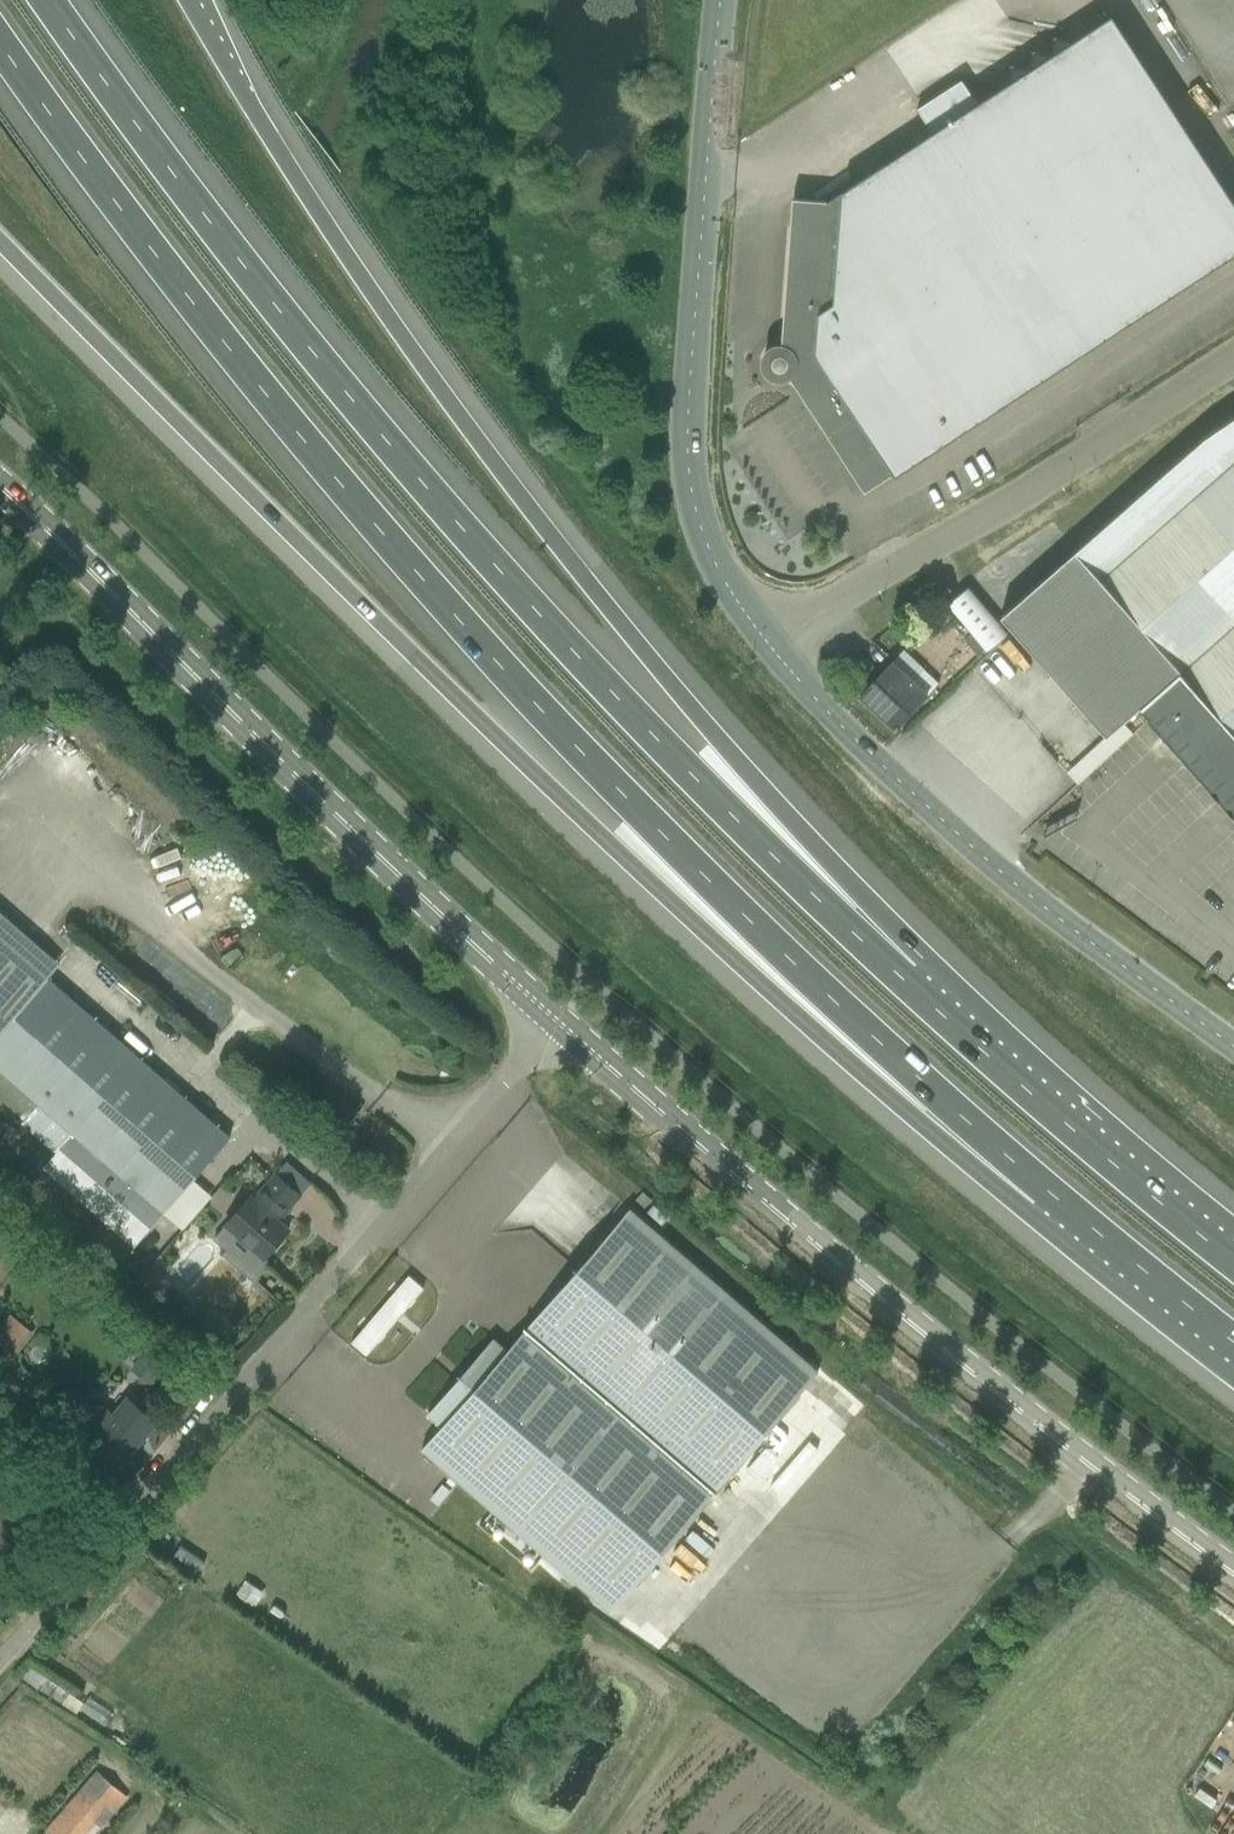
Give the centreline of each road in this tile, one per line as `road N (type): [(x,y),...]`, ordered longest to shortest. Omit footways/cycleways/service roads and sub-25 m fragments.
road 1 (motorway): [(0,48),(230,358),(461,624),(829,997),(1049,1195)]
road 2 (motorway): [(0,243),(608,842),(1049,1195)]
road 3 (motorway): [(907,982),(759,846),(479,546),(283,315),(48,0)]
road 4 (motorway): [(907,982),(614,616),(386,313),(188,0)]
road 5 (tertiary): [(1233,1569),(1029,1419),(557,1019)]
road 6 (unclassified): [(0,1665),(557,1019)]
road 7 (tertiary): [(557,1019),(0,493)]
road 8 (unclassified): [(792,642),(747,572),(696,410),(723,0)]
road 9 (unclassified): [(1233,1046),(1029,897),(853,735),(792,642)]
road 10 (unclassified): [(792,642),(1233,364)]
road 11 (motorway): [(1233,1262),(907,982)]
road 12 (motorway): [(1049,1195),(1233,1341)]

